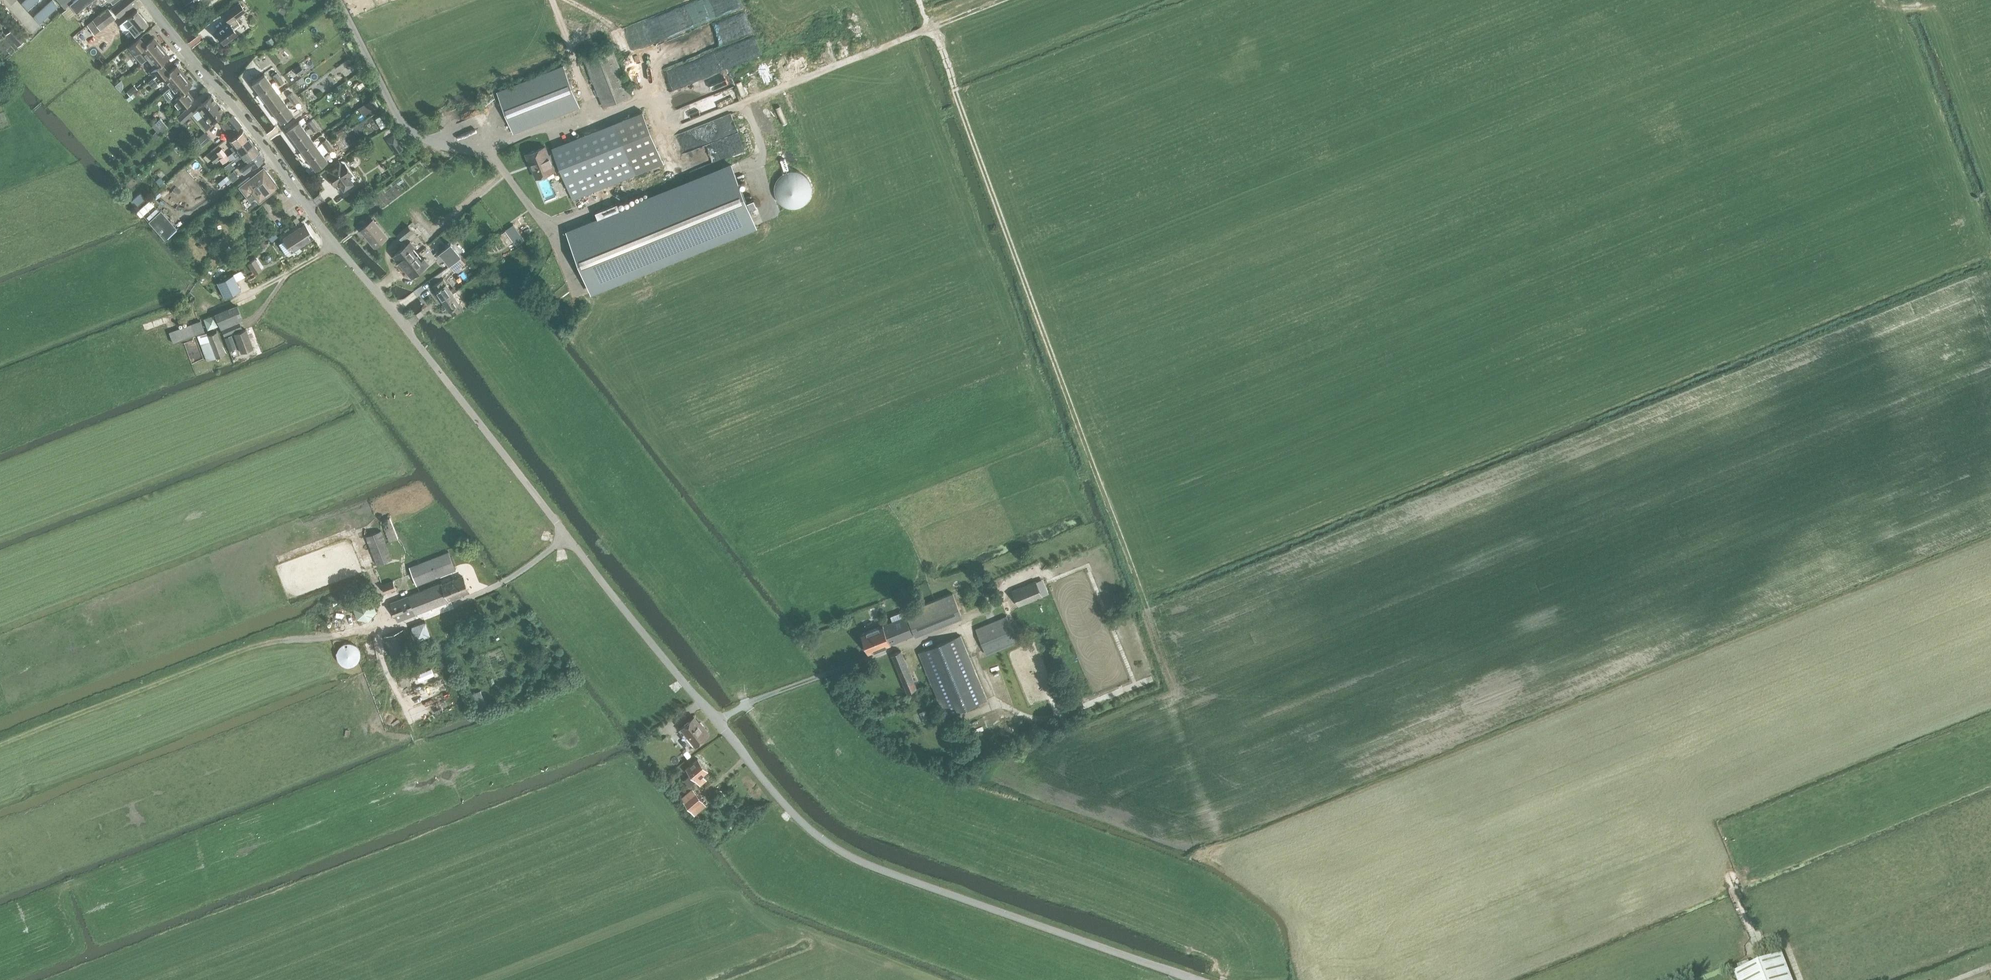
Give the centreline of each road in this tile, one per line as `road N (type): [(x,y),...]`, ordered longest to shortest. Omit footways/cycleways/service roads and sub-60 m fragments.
road 1 (track): [(661,137),(930,28),(1149,613)]
road 2 (unclassified): [(1193,979),(879,869),(827,842),(769,786),(567,537)]
road 3 (residential): [(567,537),(146,0)]
road 4 (track): [(0,747),(258,645),(398,626)]
road 5 (track): [(567,0),(637,48),(656,86),(647,96)]
road 6 (track): [(553,0),(595,115)]

